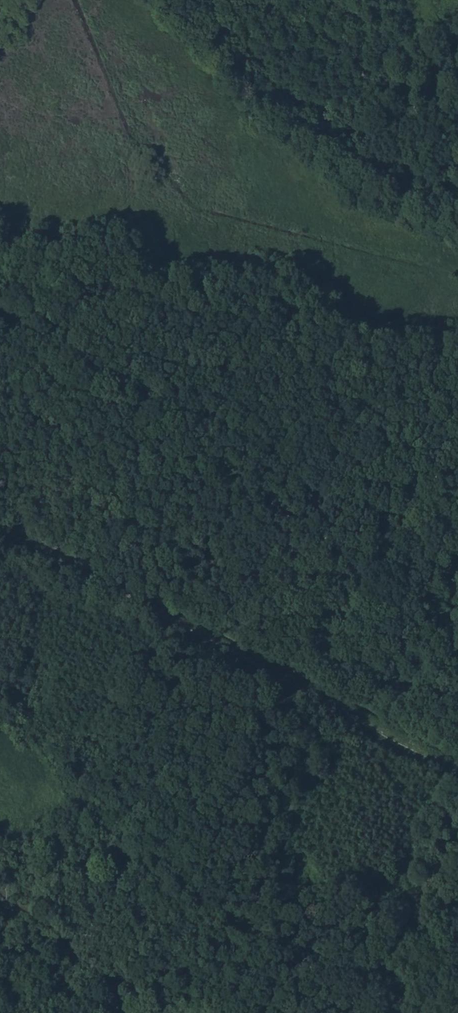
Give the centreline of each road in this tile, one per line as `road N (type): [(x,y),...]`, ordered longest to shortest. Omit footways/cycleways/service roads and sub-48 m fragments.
road 1 (track): [(457,773),(416,762),(0,528)]

